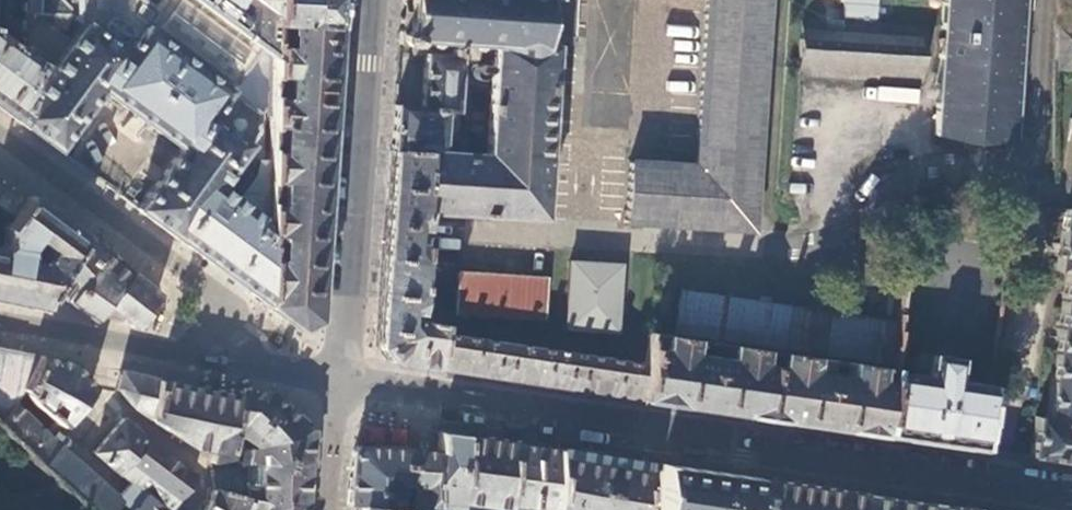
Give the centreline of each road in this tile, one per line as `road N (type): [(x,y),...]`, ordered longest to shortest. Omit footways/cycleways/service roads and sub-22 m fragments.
road 1 (residential): [(1071,492),(343,380)]
road 2 (residential): [(343,380),(373,0)]
road 3 (residential): [(343,380),(0,321)]
road 4 (residential): [(343,380),(333,509)]

